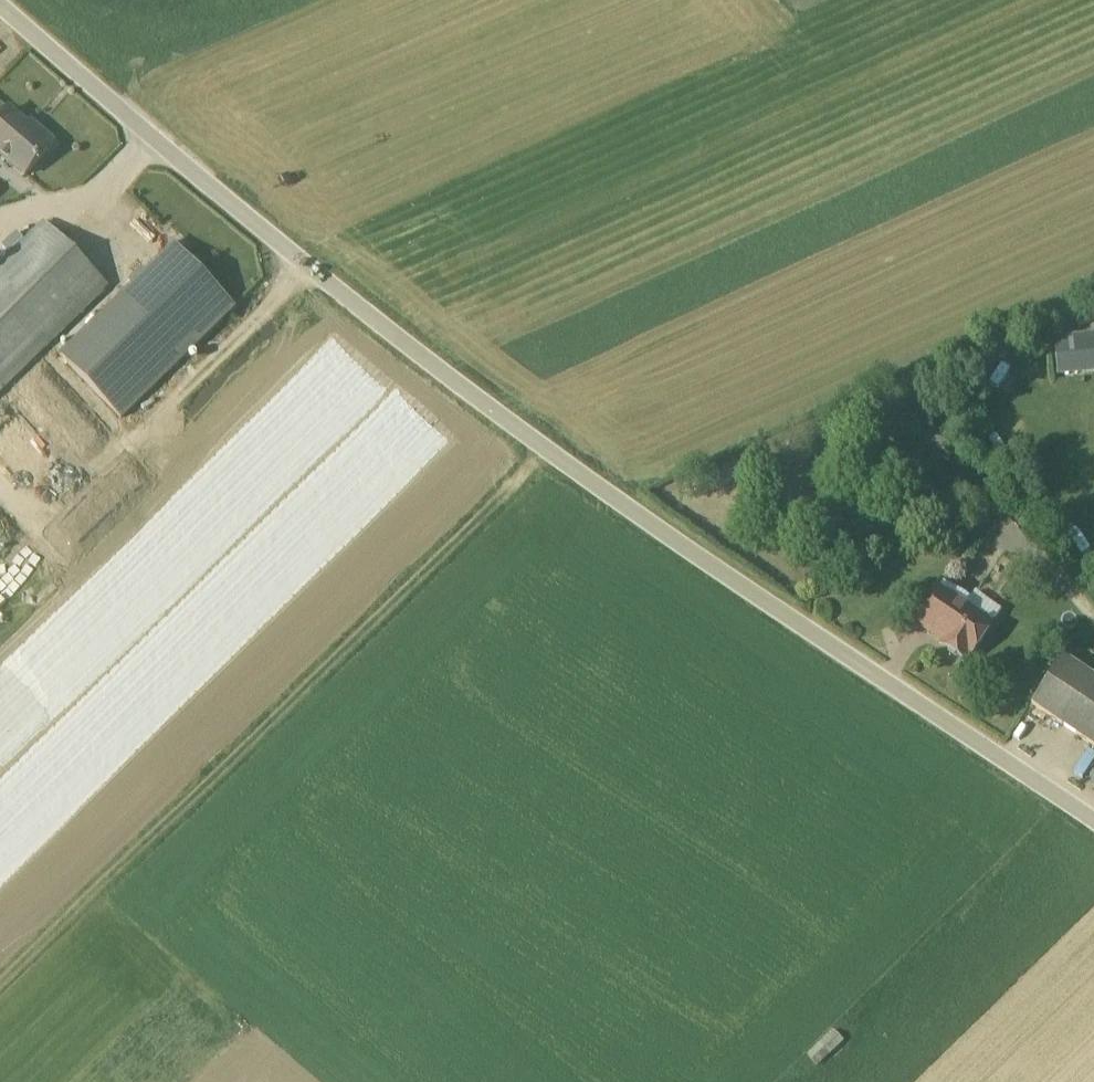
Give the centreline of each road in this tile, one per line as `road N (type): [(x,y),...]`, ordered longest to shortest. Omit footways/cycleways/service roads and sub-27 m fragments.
road 1 (unclassified): [(1093,820),(544,447),(302,261),(0,0)]
road 2 (track): [(544,447),(0,987)]

